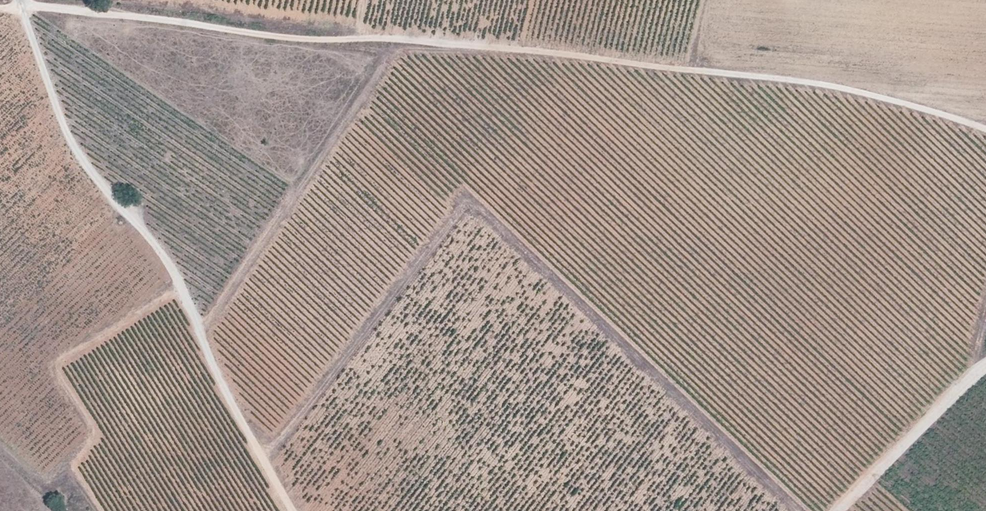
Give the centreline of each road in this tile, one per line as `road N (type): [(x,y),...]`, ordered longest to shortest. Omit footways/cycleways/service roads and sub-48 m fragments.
road 1 (track): [(20,5),(772,78),(885,96),(985,130)]
road 2 (track): [(20,5),(74,146),(169,269),(292,510)]
road 3 (track): [(838,510),(985,364)]

